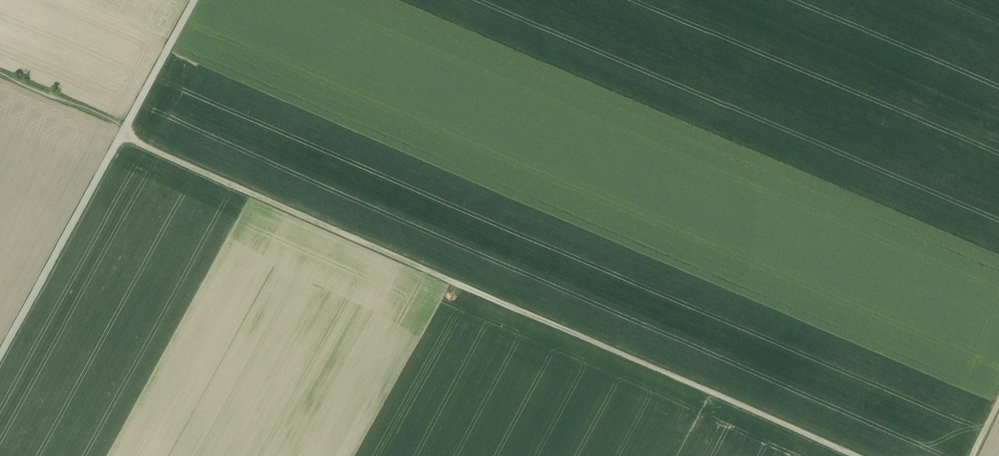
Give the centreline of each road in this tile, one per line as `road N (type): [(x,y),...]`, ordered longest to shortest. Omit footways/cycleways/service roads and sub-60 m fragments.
road 1 (track): [(856,455),(122,134)]
road 2 (track): [(0,358),(196,0)]
road 3 (track): [(125,127),(0,71)]

